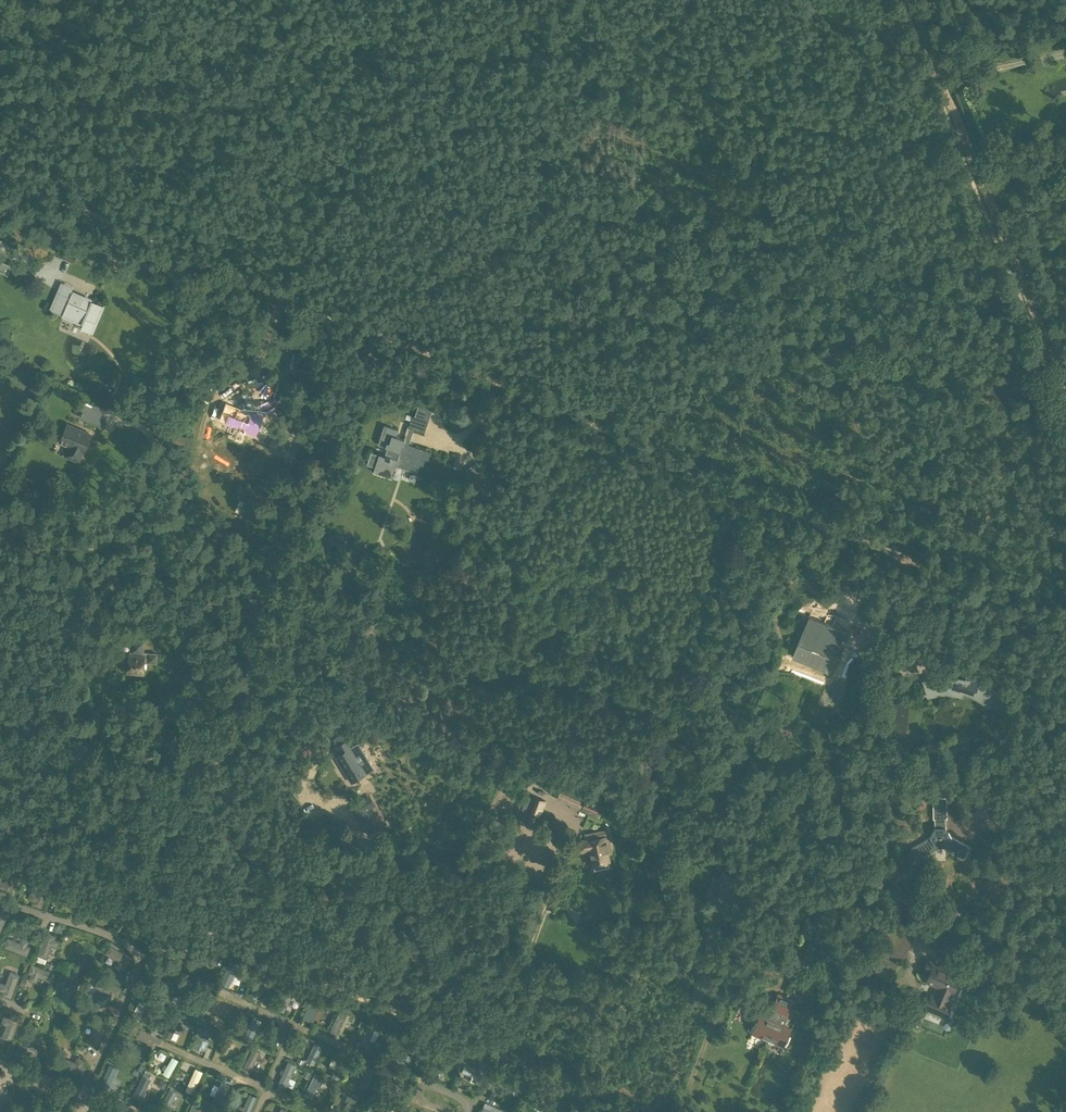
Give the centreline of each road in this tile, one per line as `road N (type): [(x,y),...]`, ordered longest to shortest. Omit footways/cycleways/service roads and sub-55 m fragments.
road 1 (track): [(0,174),(1065,625)]
road 2 (track): [(0,840),(640,1111)]
road 3 (track): [(911,0),(1065,395)]
road 4 (track): [(180,977),(360,1054)]
road 5 (track): [(153,1040),(322,1111)]

